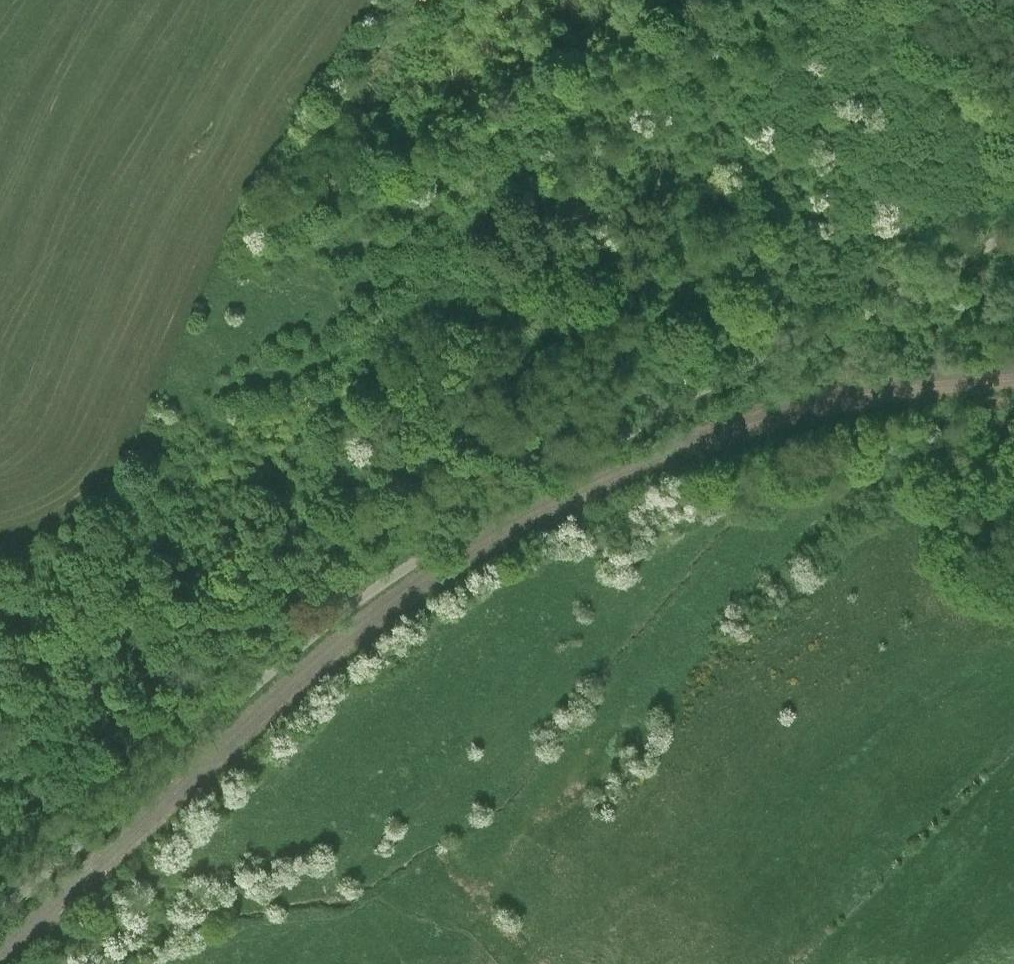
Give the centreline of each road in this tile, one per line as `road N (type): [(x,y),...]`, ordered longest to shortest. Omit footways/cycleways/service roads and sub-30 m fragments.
road 1 (track): [(0,890),(145,753),(404,570),(655,419),(1013,232)]

